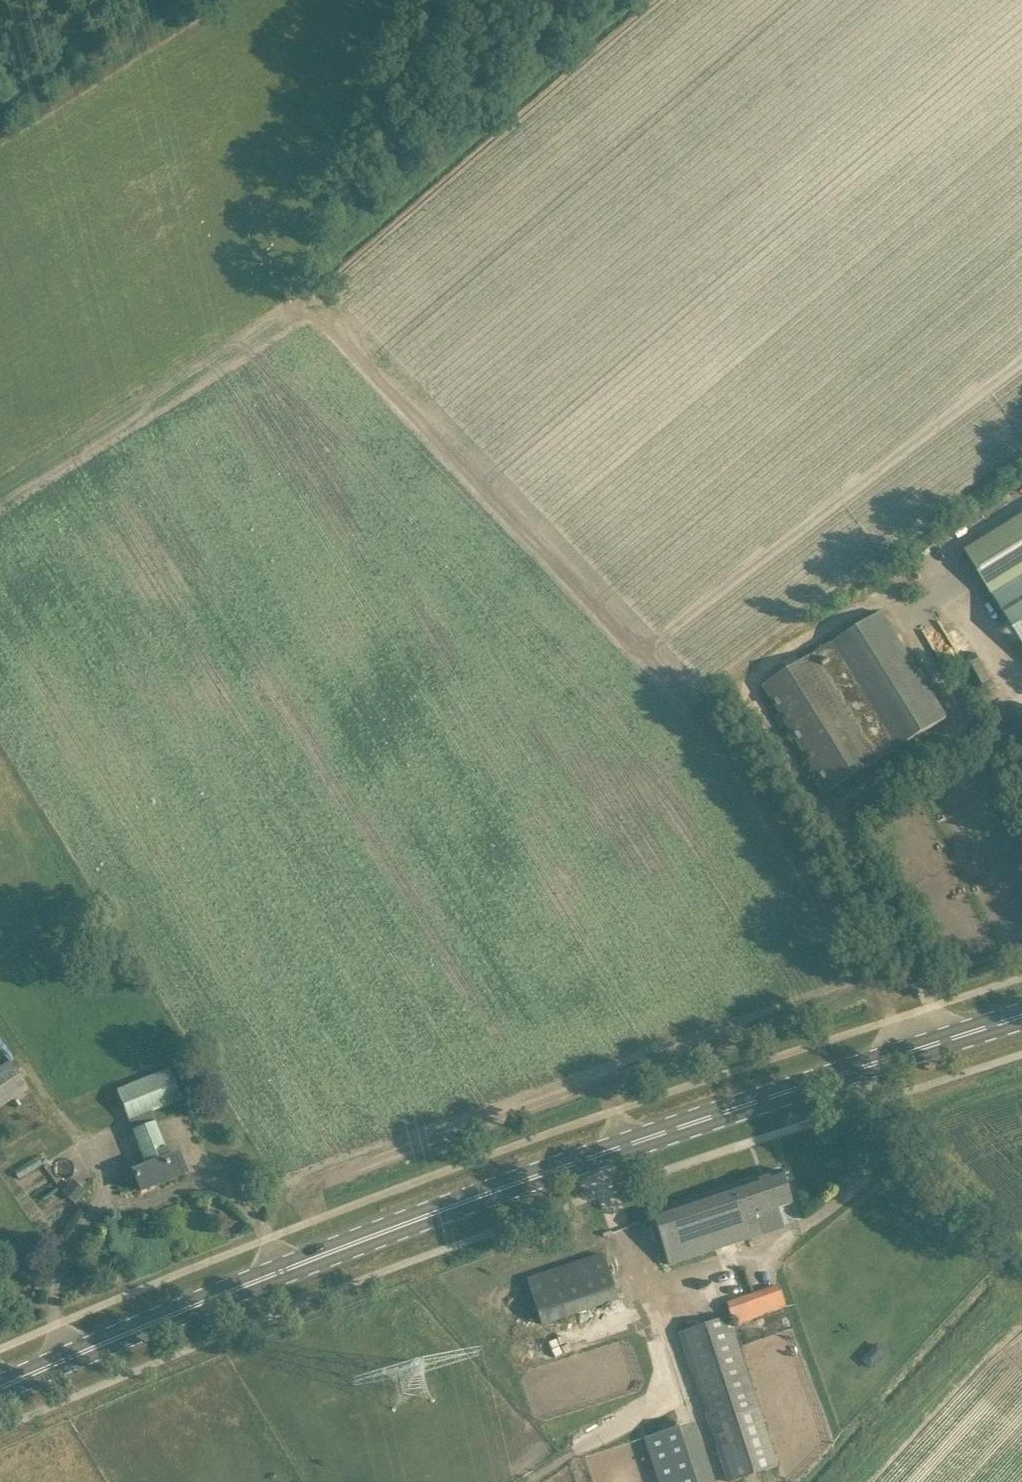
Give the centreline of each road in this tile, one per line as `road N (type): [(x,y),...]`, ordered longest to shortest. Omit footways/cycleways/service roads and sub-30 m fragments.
road 1 (primary): [(0,1388),(556,1169),(1021,1016)]
road 2 (track): [(1021,1298),(842,1481)]
road 3 (track): [(0,112),(177,0)]

